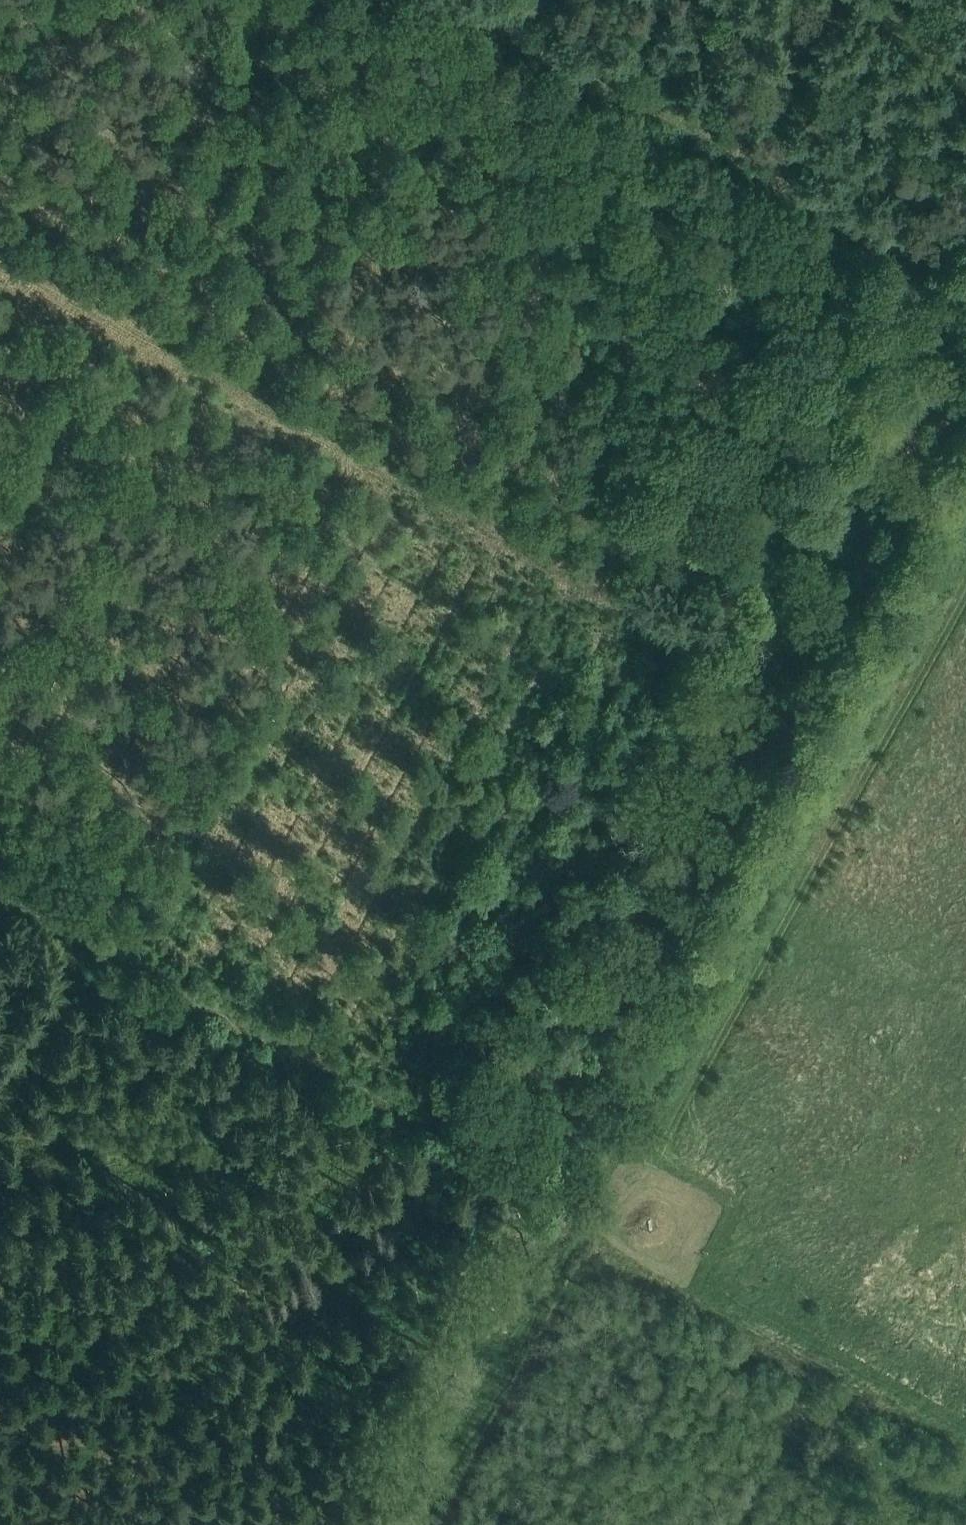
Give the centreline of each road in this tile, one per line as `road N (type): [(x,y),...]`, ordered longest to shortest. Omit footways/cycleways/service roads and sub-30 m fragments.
road 1 (track): [(423,1524),(583,1232)]
road 2 (track): [(583,1232),(441,1141)]

